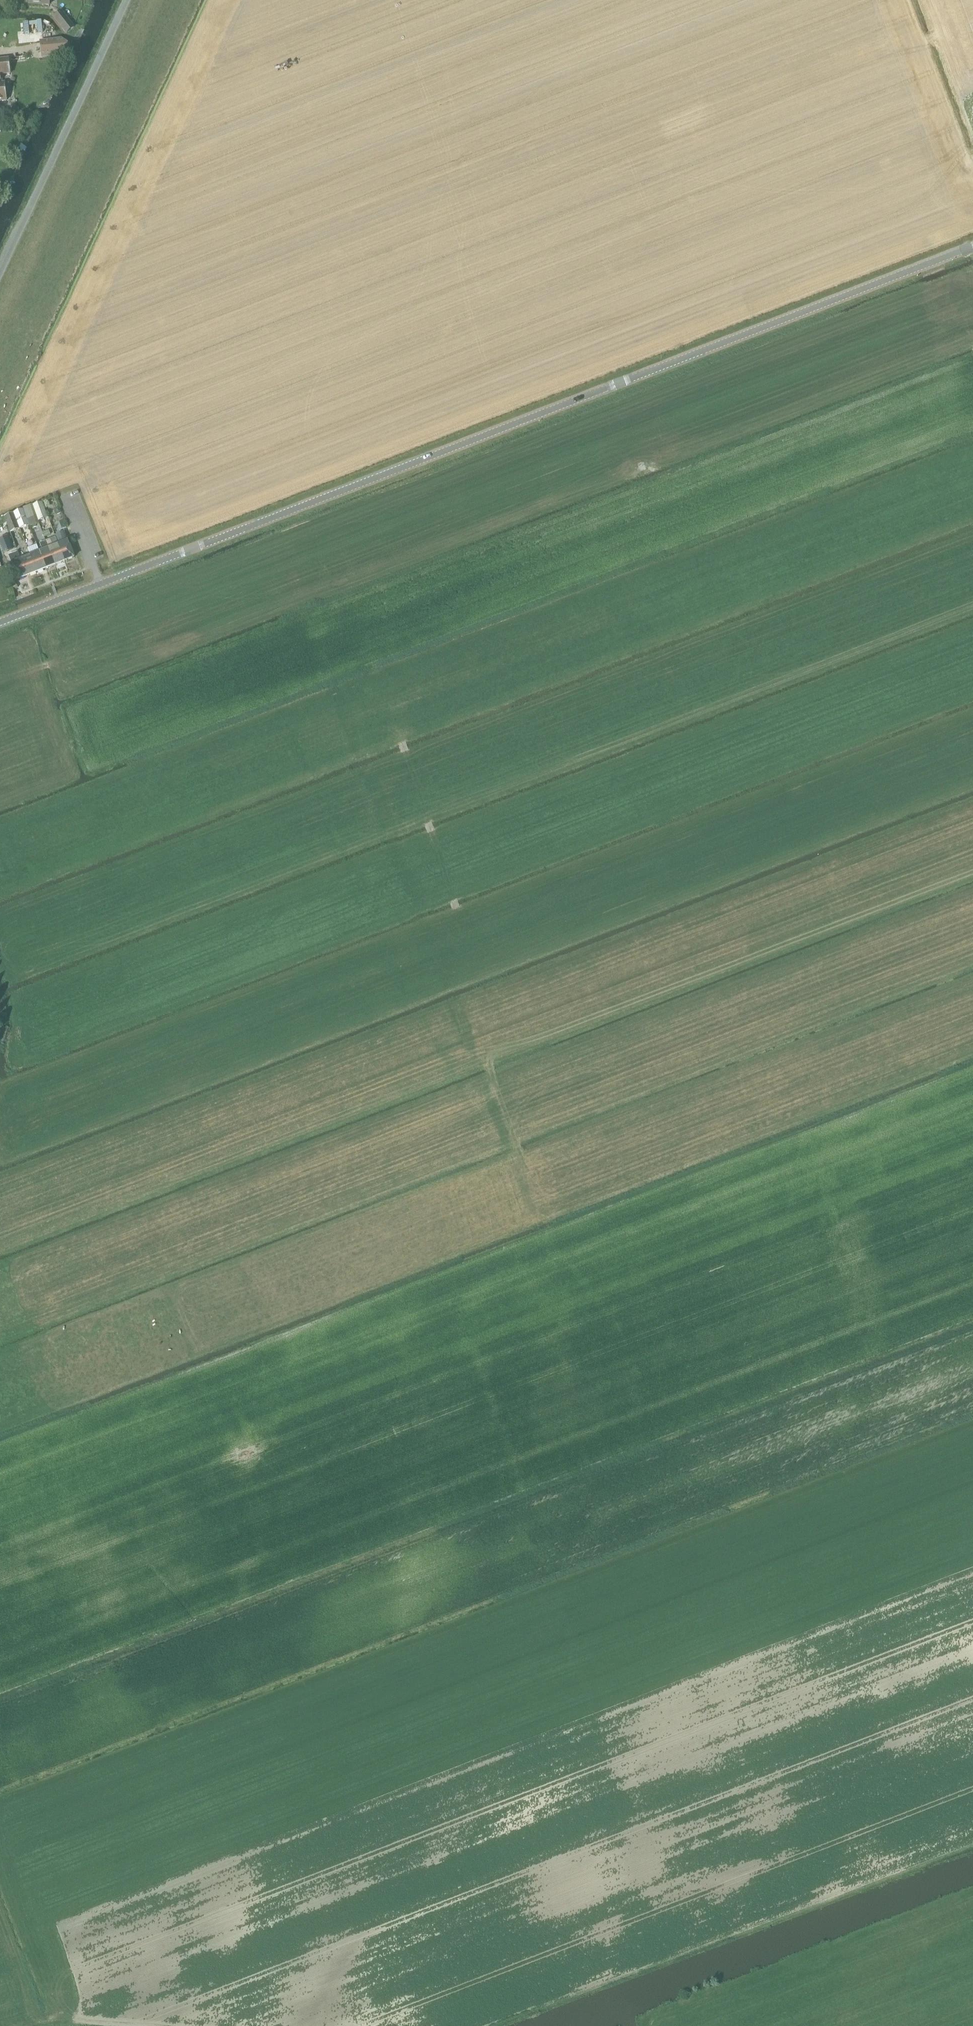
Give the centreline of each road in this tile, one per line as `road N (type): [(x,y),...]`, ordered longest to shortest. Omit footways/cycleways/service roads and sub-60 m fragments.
road 1 (tertiary): [(0,624),(972,248)]
road 2 (residential): [(0,275),(130,0)]
road 3 (track): [(972,118),(929,0)]

